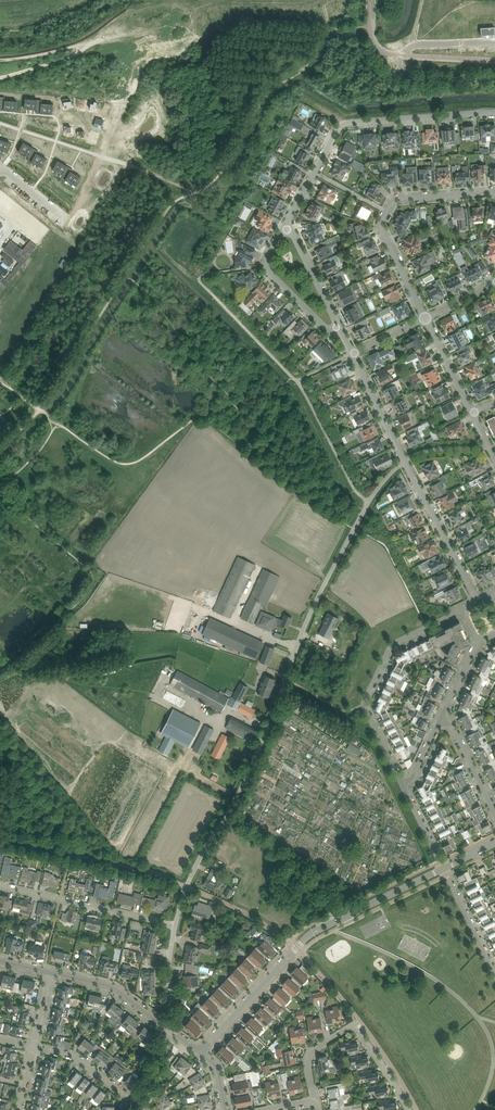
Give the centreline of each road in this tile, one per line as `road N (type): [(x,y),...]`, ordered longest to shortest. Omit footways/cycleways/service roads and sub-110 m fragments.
road 1 (unclassified): [(370,501),(302,633),(242,781),(185,886)]
road 2 (tertiary): [(200,1053),(311,934),(443,869)]
road 3 (residential): [(477,602),(353,353)]
road 4 (track): [(183,198),(152,173),(104,157),(100,141),(142,59),(197,37)]
road 5 (residential): [(402,784),(363,705),(391,646),(463,610)]
road 6 (residential): [(425,319),(381,226),(387,212),(396,200),(494,192)]
road 7 (residential): [(494,79),(414,80),(403,74),(400,54),(416,45),(494,40)]
road 8 (residential): [(408,1109),(354,1028),(308,1056),(311,1102)]
road 9 (residential): [(0,884),(176,926)]
road 10 (residential): [(338,328),(322,325),(268,271),(267,256),(286,229)]
road 11 (residential): [(494,113),(354,123)]
road 12 (tertiary): [(51,973),(112,987),(170,1030)]
road 13 (residential): [(286,229),(339,130),(354,123)]
road 14 (residential): [(35,1046),(68,1053),(144,1109)]

